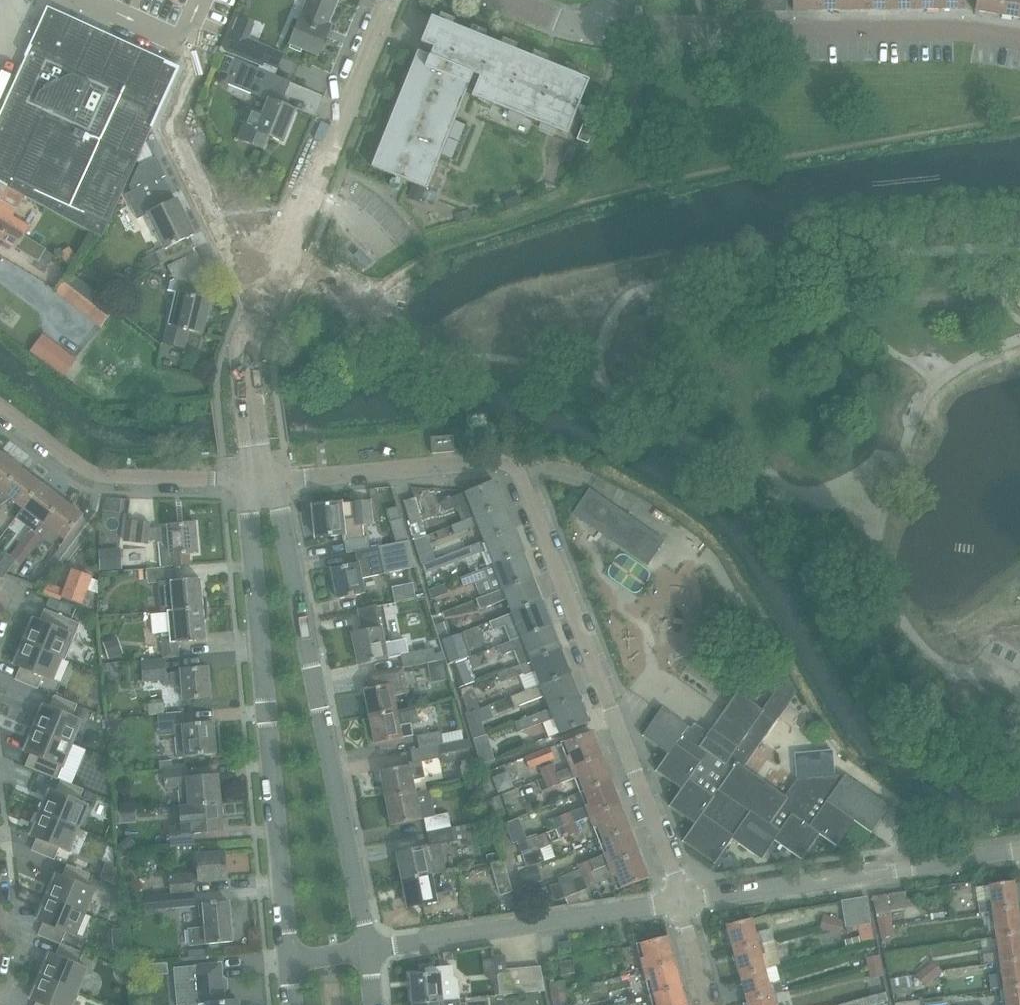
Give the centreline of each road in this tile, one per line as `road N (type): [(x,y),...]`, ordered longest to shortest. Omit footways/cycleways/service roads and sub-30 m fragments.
road 1 (residential): [(685,904),(535,505),(518,483),(496,469),(261,479)]
road 2 (residential): [(366,950),(285,524),(261,479)]
road 3 (residential): [(261,479),(251,532),(288,959)]
road 4 (residential): [(1019,39),(968,31),(595,27)]
road 5 (residential): [(685,904),(1019,849)]
road 6 (residential): [(366,950),(685,904)]
road 7 (residential): [(275,282),(391,0)]
road 8 (residential): [(0,406),(108,477),(261,479)]
road 9 (residential): [(261,479),(248,356),(275,282)]
road 10 (residential): [(275,282),(242,268),(172,122)]

